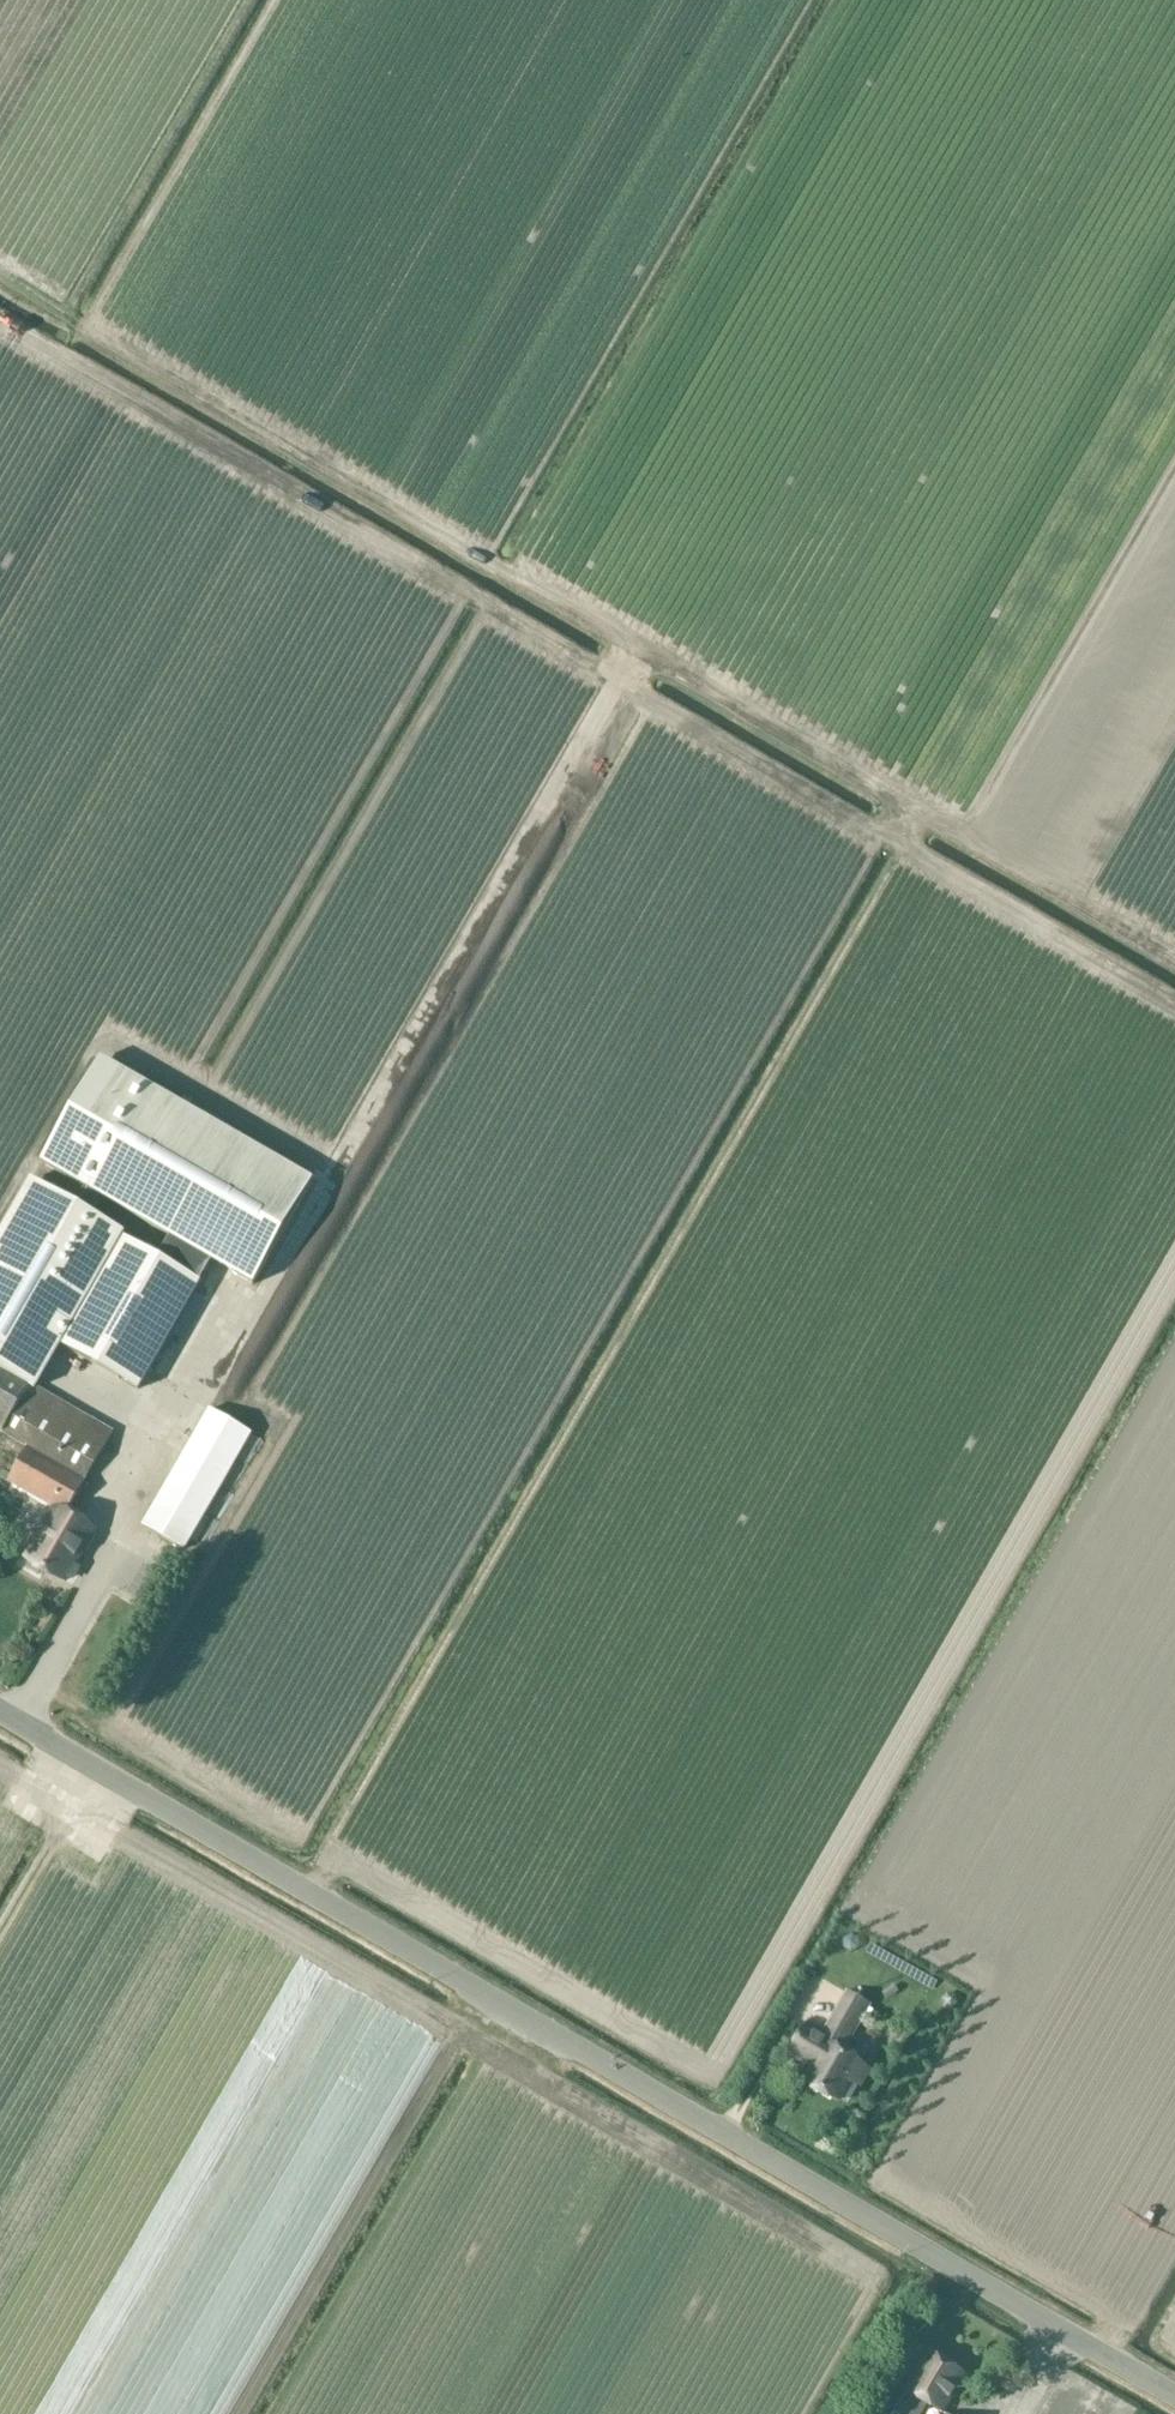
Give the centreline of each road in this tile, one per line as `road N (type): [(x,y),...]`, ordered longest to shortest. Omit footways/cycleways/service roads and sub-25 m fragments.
road 1 (unclassified): [(0,1710),(1174,2395)]

